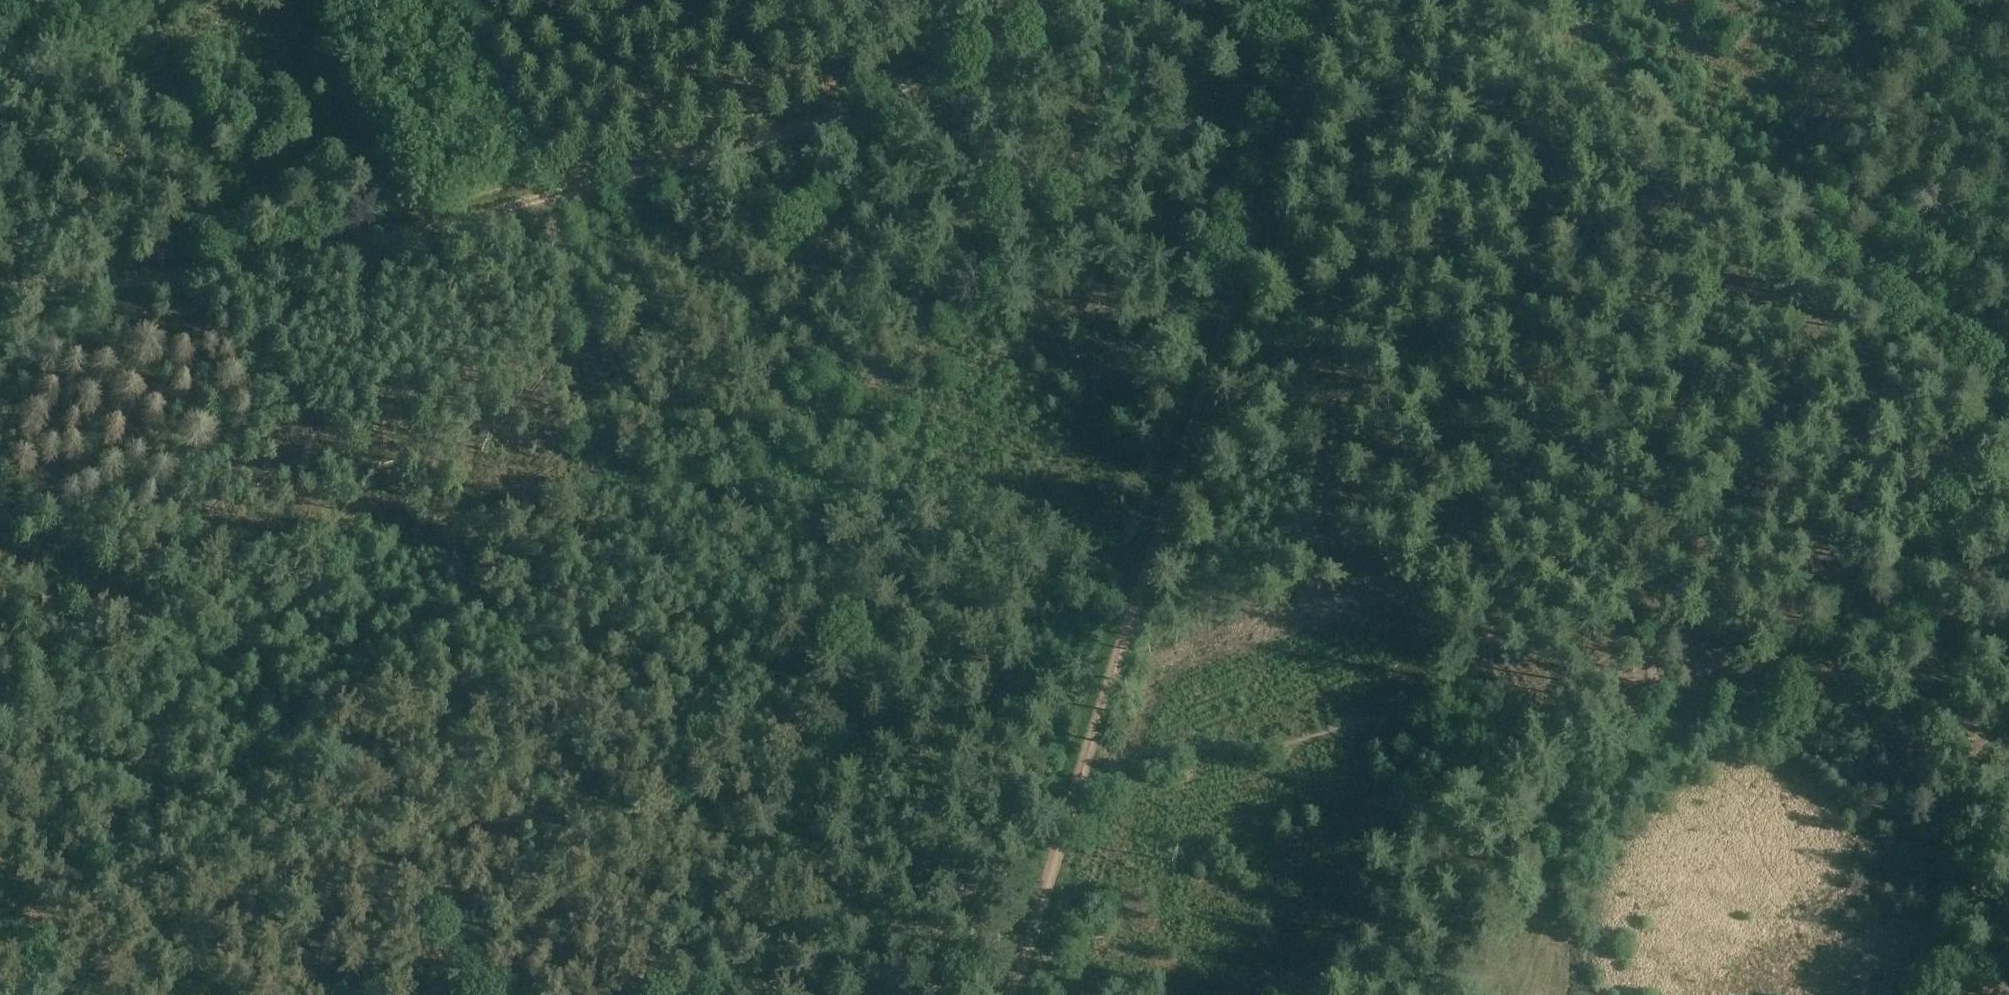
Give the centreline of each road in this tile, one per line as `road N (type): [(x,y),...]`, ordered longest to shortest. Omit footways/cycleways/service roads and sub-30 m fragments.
road 1 (track): [(0,284),(124,283),(275,261),(704,155),(878,103),(1060,0)]
road 2 (track): [(1326,0),(1085,759)]
road 3 (track): [(2008,353),(1764,178),(1554,0)]
road 4 (track): [(1085,759),(1011,994)]

